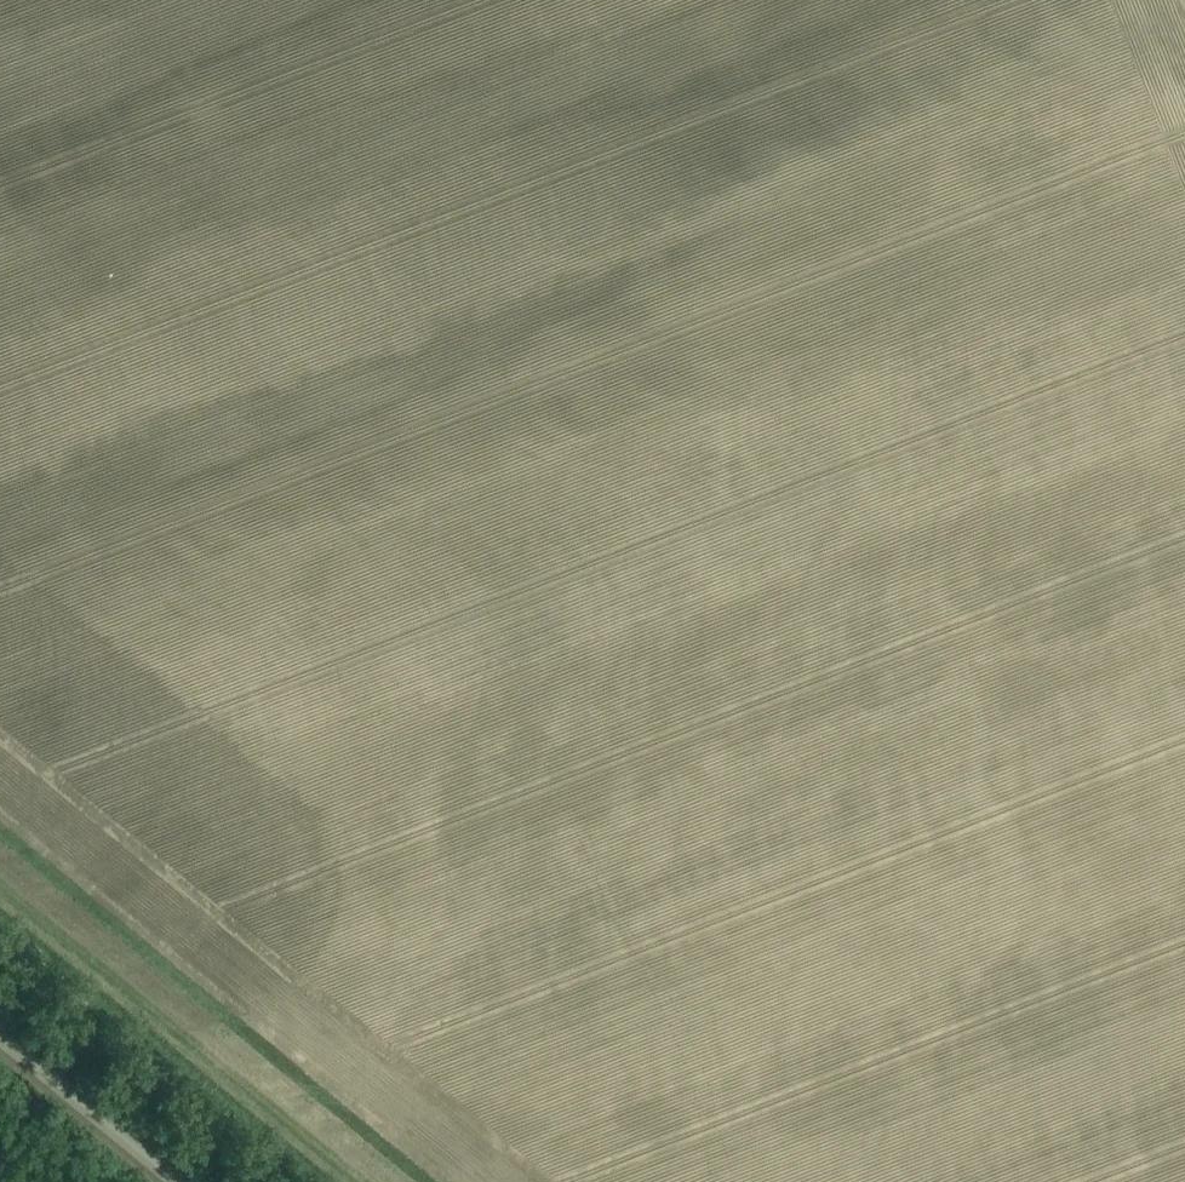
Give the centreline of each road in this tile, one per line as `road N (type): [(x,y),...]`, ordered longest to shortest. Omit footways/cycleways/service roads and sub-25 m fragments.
road 1 (tertiary): [(186,1181),(0,1030)]

